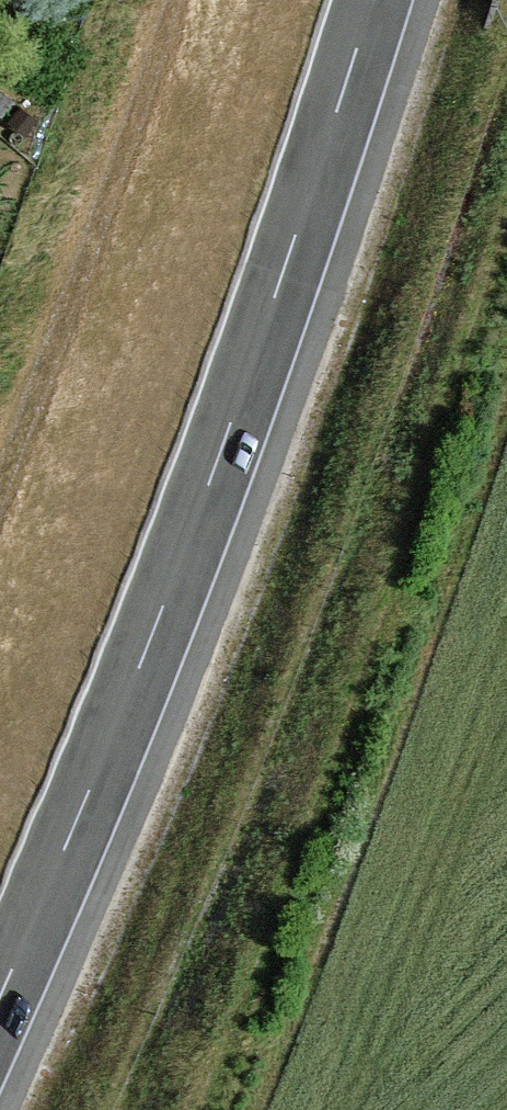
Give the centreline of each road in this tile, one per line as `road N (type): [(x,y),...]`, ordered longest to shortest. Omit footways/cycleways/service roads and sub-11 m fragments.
road 1 (motorway): [(0,1003),(111,748),(220,465),(375,0)]
road 2 (motorway): [(255,0),(0,698)]
road 3 (track): [(0,510),(65,355),(165,0)]

